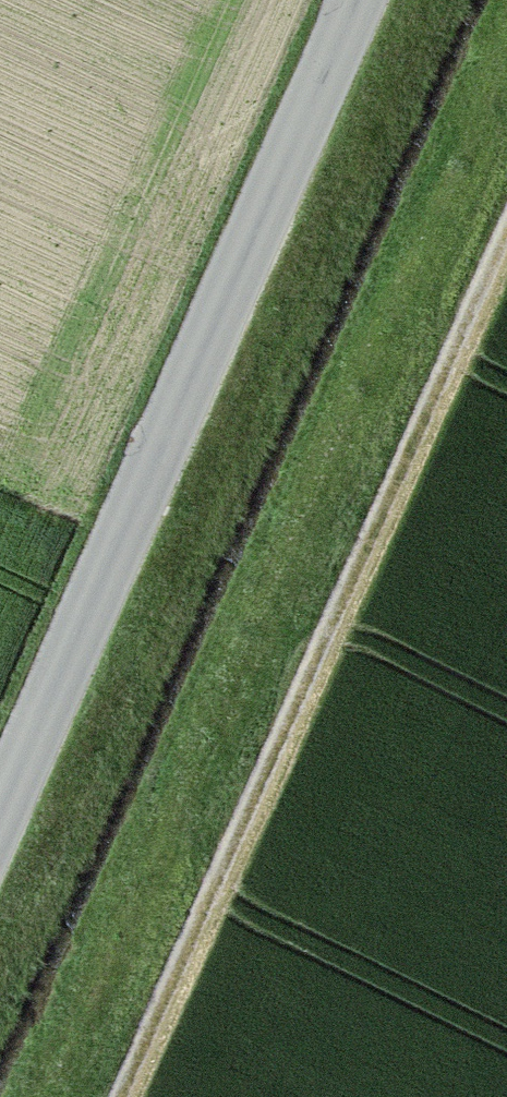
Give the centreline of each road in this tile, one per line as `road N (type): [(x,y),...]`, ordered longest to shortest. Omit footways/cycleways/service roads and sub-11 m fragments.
road 1 (track): [(506,246),(123,1096)]
road 2 (tertiary): [(0,820),(359,0)]

